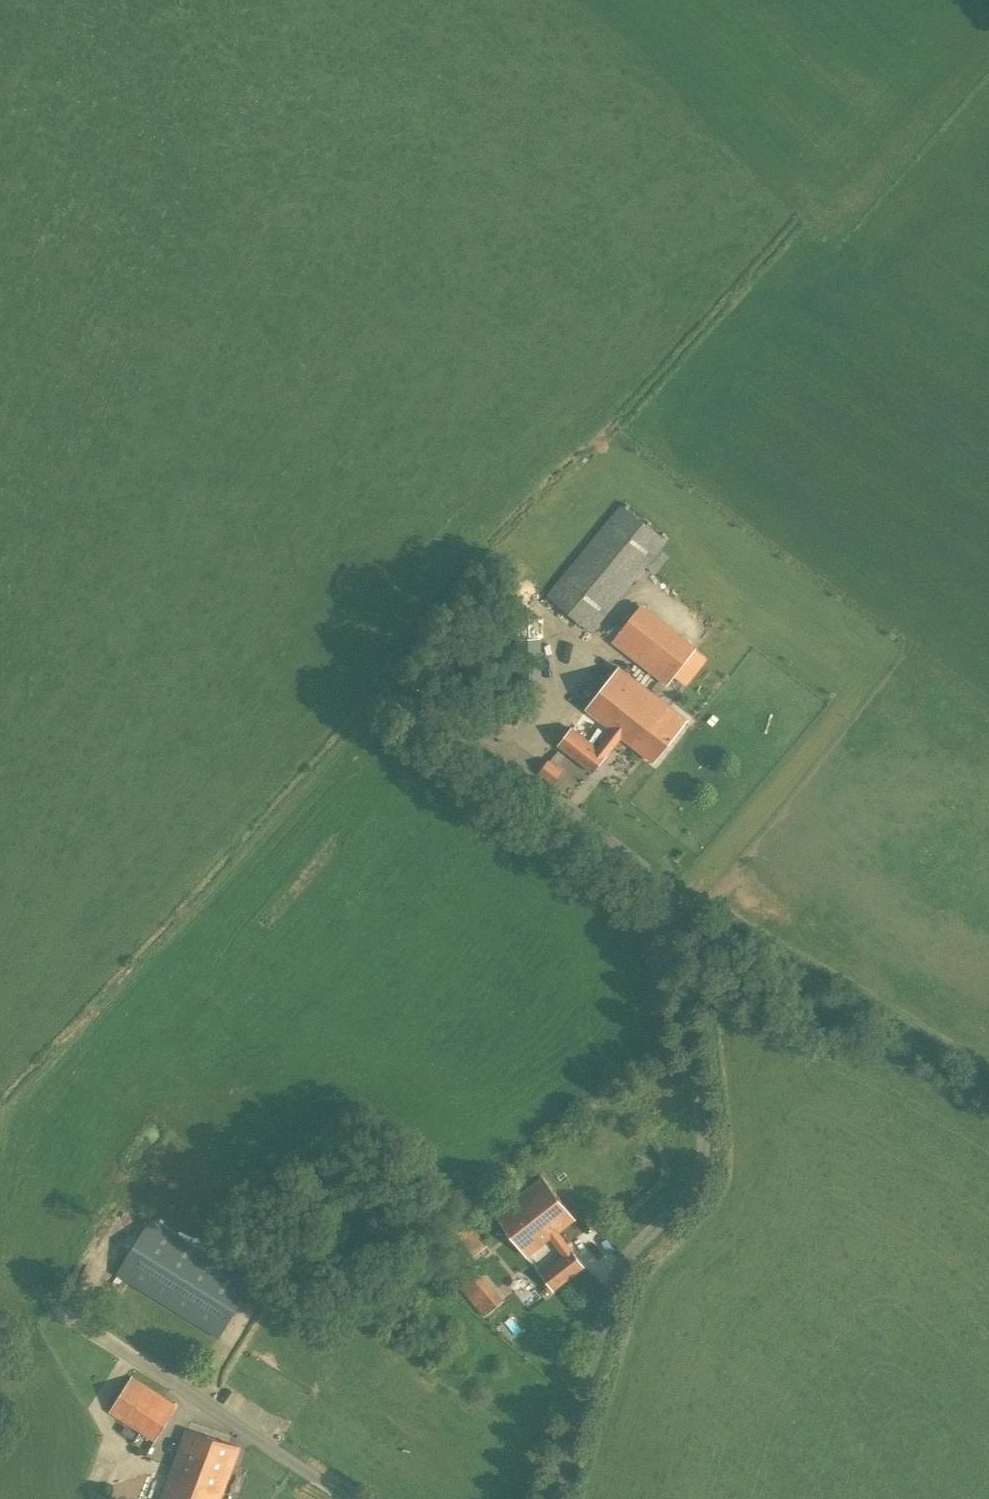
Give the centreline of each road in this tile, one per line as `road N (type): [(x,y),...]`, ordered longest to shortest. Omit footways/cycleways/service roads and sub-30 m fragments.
road 1 (unclassified): [(552,1498),(597,1323),(685,1192),(699,1153),(669,903)]

